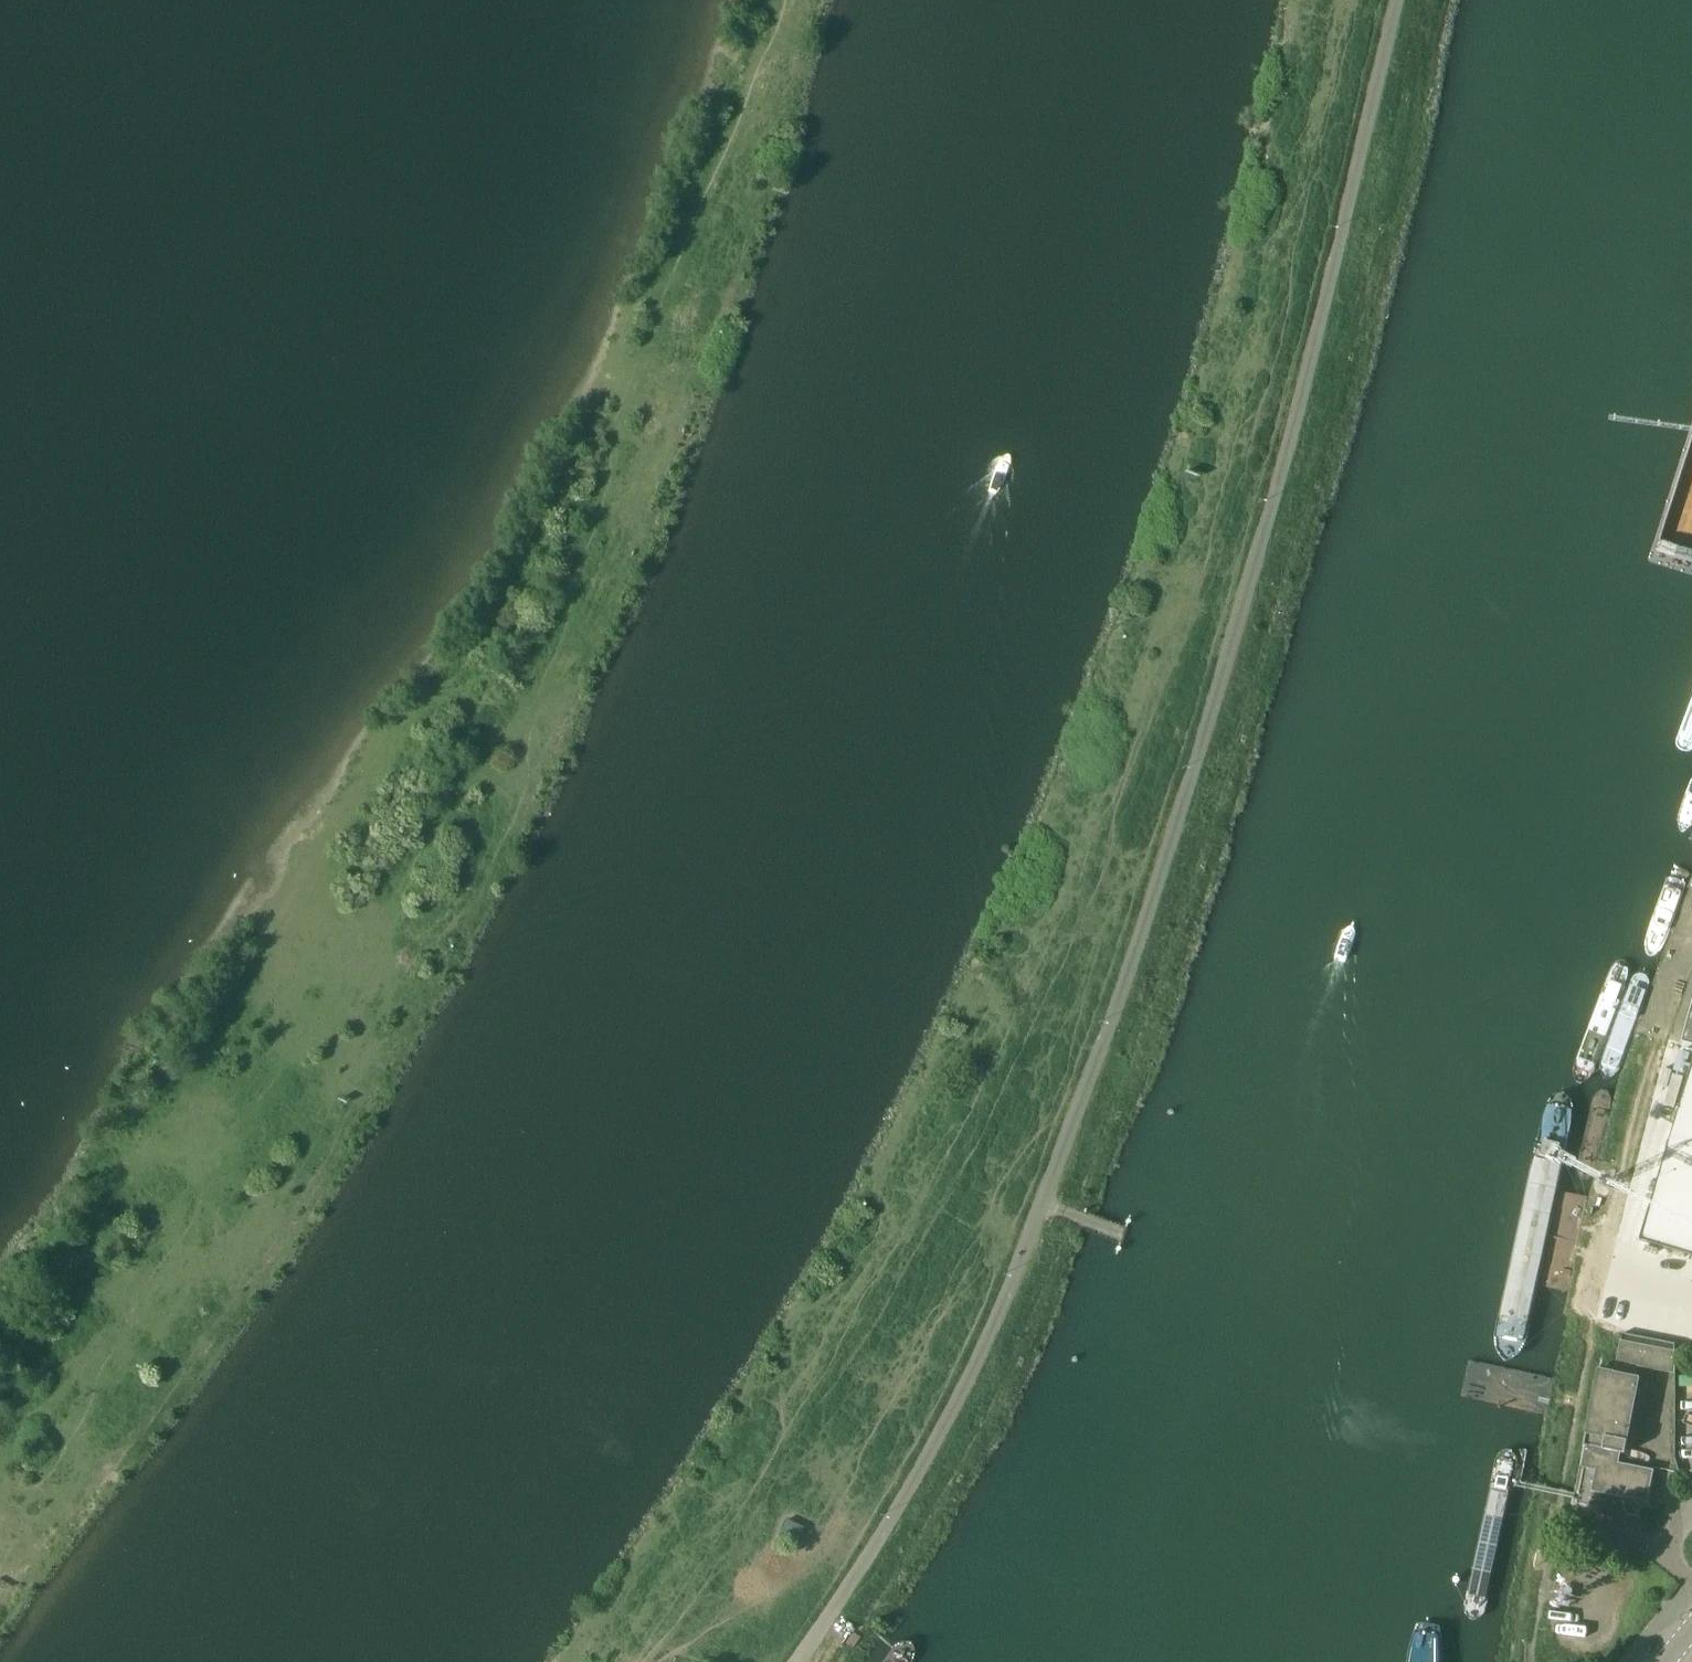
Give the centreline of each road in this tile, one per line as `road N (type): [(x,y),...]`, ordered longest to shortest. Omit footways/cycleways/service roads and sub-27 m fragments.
road 1 (unclassified): [(799,1661),(891,1523),(1013,1283),(1060,1161),(1208,668),(1376,0)]

